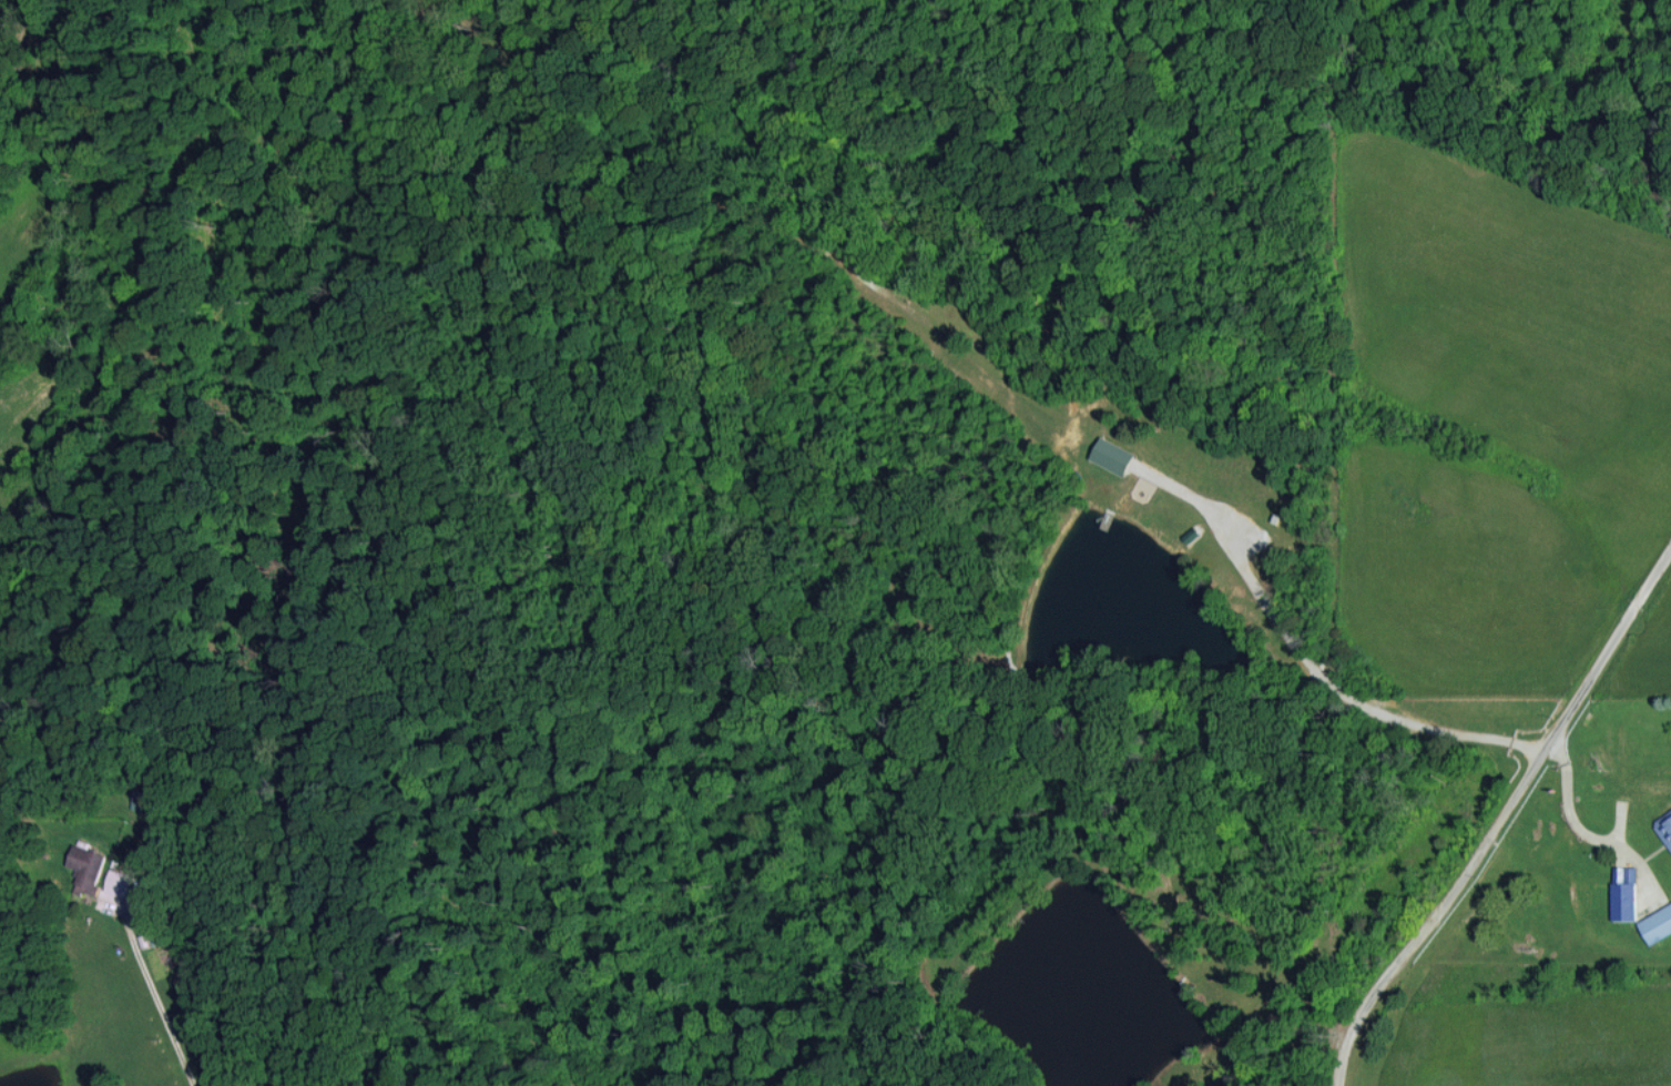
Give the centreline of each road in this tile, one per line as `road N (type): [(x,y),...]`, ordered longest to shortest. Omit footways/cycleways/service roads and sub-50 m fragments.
road 1 (residential): [(1346,1085),(1375,999),(1524,798),(1670,563)]

